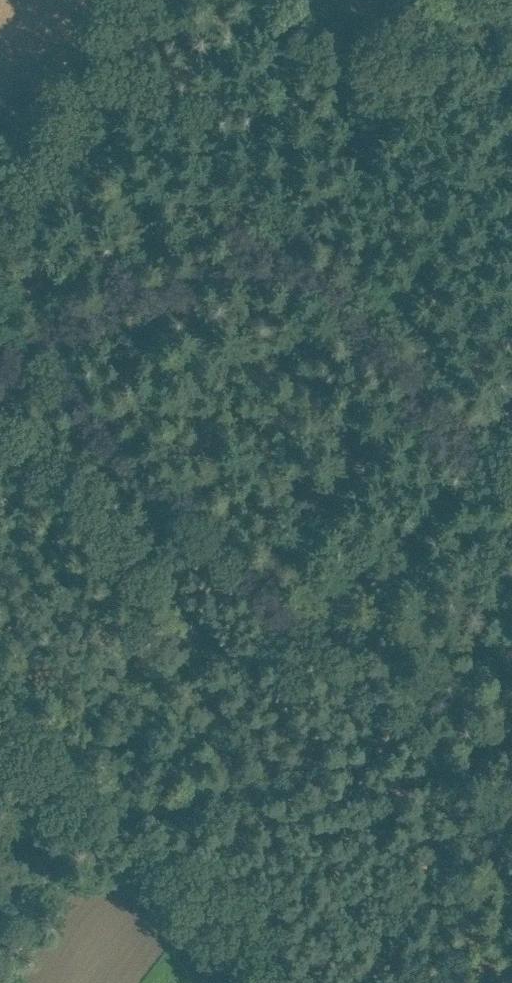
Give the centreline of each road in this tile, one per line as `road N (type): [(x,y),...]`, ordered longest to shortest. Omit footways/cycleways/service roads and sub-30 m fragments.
road 1 (track): [(474,454),(242,238),(0,366)]
road 2 (track): [(292,982),(135,817),(94,794),(0,697)]

